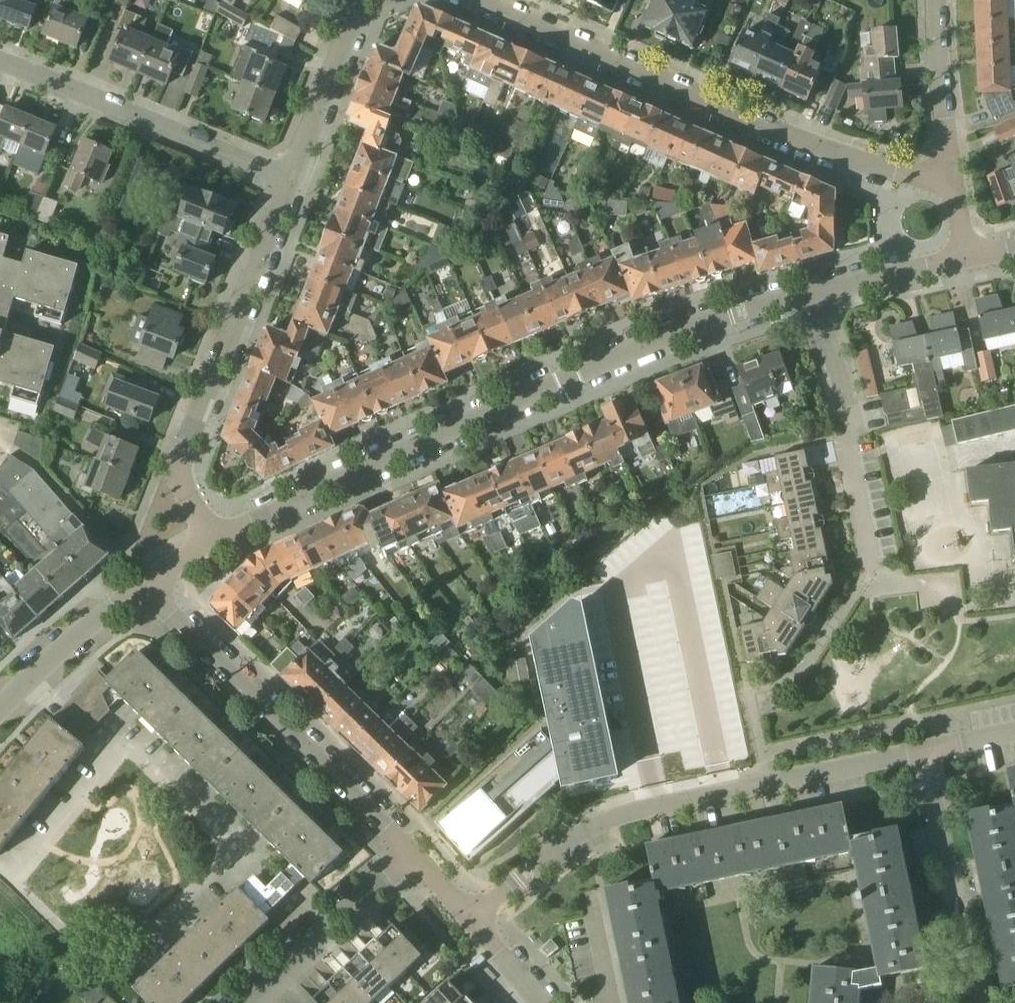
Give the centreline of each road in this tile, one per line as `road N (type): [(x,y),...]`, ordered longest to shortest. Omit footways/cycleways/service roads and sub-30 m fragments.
road 1 (residential): [(215,540),(644,347),(818,294)]
road 2 (residential): [(488,0),(807,143),(952,187)]
road 3 (residential): [(215,540),(187,489),(183,458),(288,179)]
road 4 (residential): [(414,857),(144,589)]
road 5 (residential): [(473,919),(603,820),(765,785)]
road 6 (residential): [(856,594),(872,573),(818,294)]
road 7 (residential): [(288,179),(0,63)]
road 8 (residential): [(970,1002),(972,973),(926,755)]
road 9 (residential): [(243,1002),(414,857)]
road 10 (residential): [(288,179),(360,0)]
road 11 (residential): [(0,710),(41,666),(144,589)]
road 12 (residential): [(952,187),(937,0)]
road 13 (residential): [(765,785),(926,755)]
road 14 (residential): [(818,294),(969,259)]

